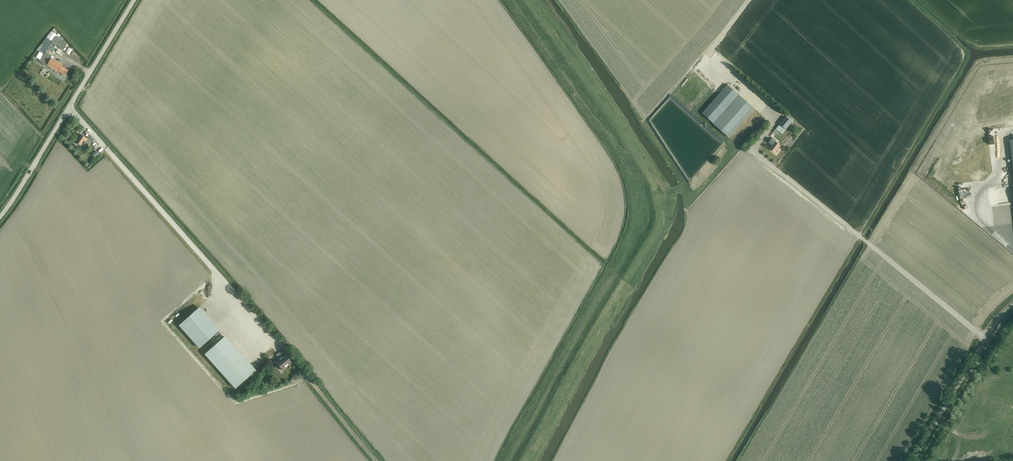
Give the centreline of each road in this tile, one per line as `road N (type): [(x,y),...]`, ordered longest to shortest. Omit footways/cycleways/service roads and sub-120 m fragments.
road 1 (unclassified): [(279,343),(70,108)]
road 2 (unclassified): [(913,460),(1012,305)]
road 3 (track): [(376,460),(279,343)]
road 4 (unclassified): [(0,216),(70,108)]
road 5 (unclassified): [(70,108),(133,0)]

